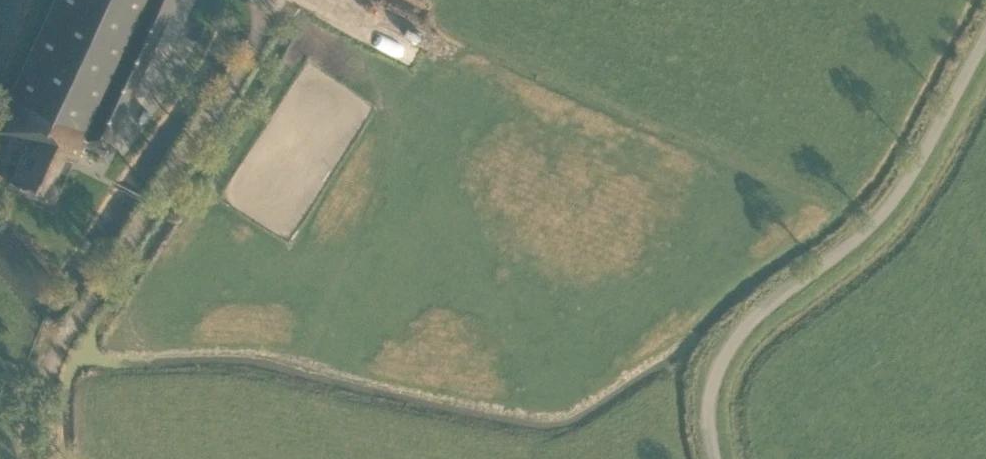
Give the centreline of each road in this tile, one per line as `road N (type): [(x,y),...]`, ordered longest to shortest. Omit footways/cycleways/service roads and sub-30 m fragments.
road 1 (tertiary): [(717,458),(709,417),(735,339),(893,203),(985,38)]

